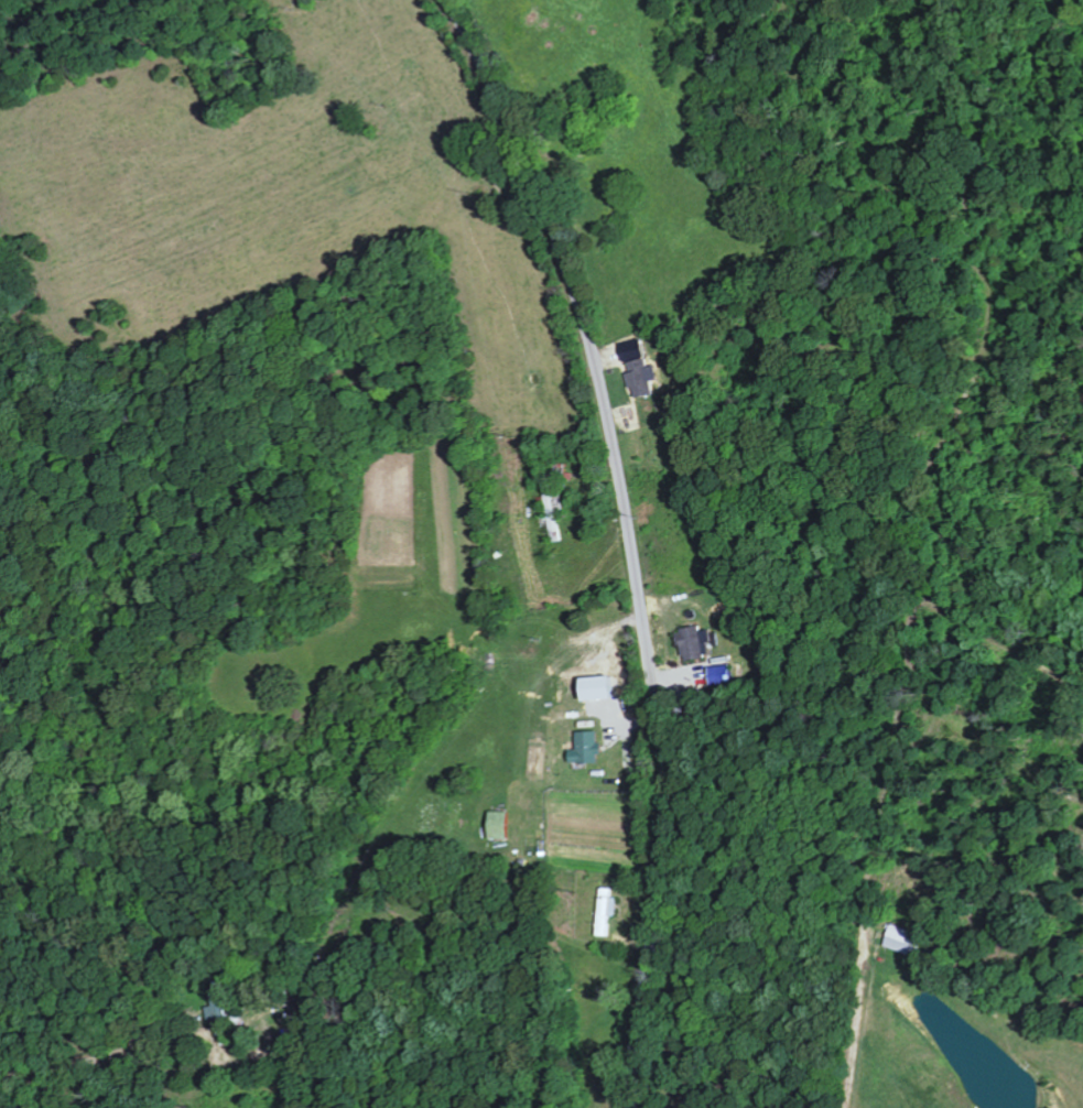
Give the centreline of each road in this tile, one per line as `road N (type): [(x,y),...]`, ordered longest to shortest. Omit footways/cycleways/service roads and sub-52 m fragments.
road 1 (tertiary): [(633,1107),(638,976),(667,807),(621,497),(589,354),(529,178),(443,0)]

